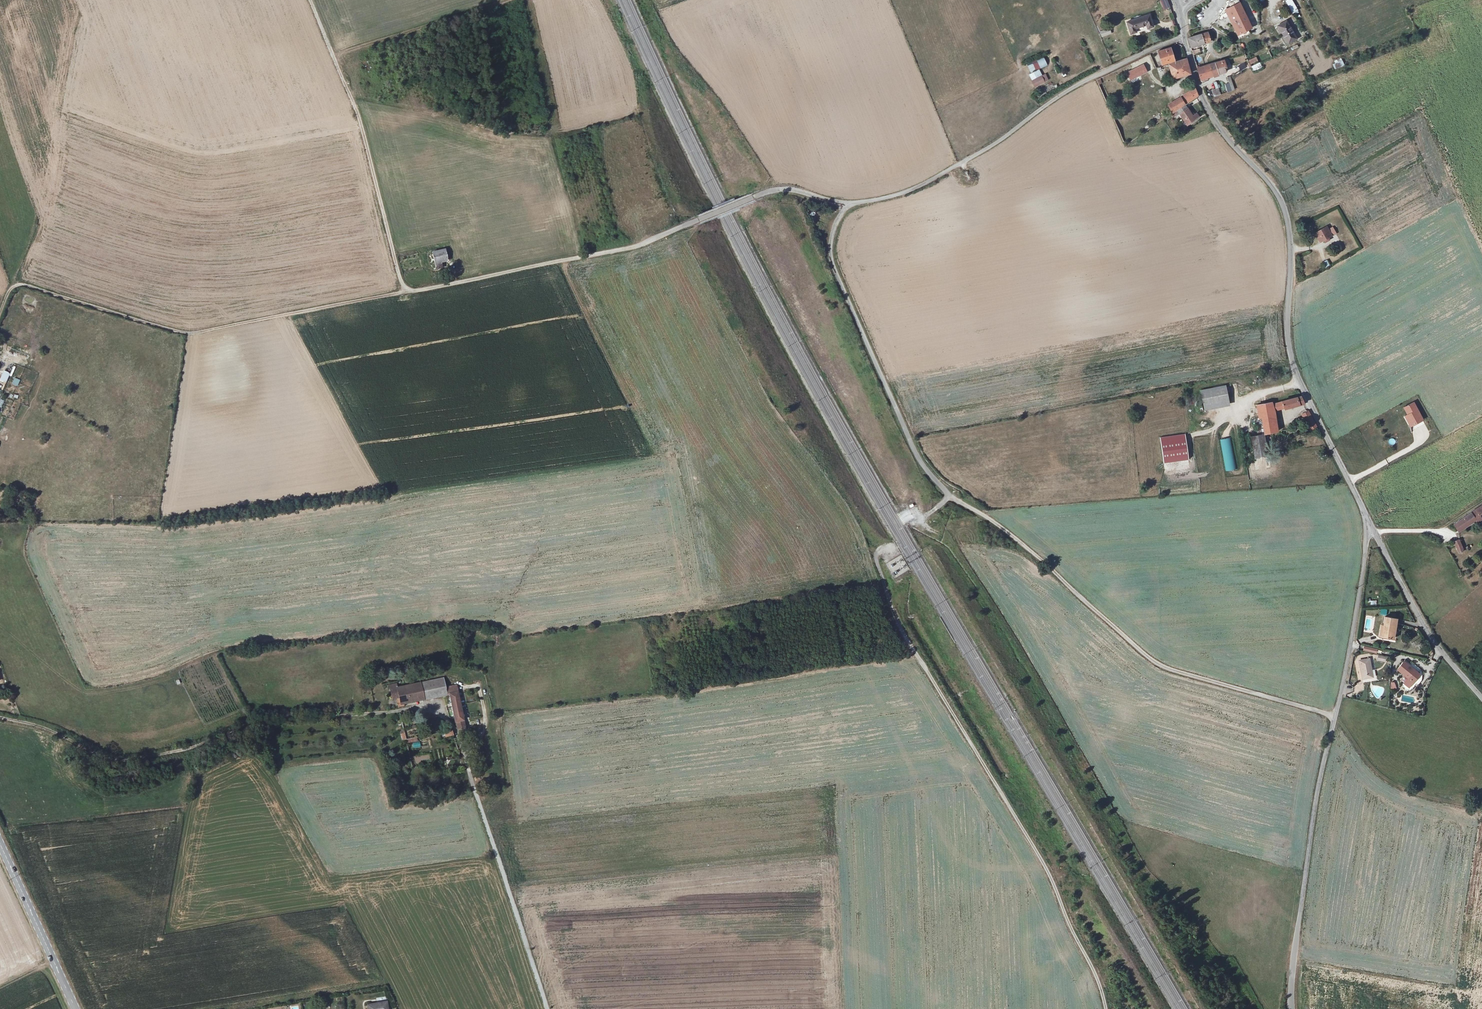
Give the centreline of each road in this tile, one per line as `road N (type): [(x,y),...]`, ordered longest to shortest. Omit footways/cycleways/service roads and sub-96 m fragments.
road 1 (unclassified): [(1184,36),(1206,106),(1281,199),(1297,374),(1369,527)]
road 2 (unclassified): [(1369,527),(1312,825),(1291,1008)]
road 3 (track): [(948,496),(1022,543),(1160,665),(1335,718)]
road 4 (track): [(1105,1008),(1039,855),(886,614)]
road 5 (track): [(408,291),(192,333),(25,285),(11,289),(0,313)]
road 6 (track): [(367,712),(252,724),(120,761),(42,725),(0,718)]
road 7 (unclassified): [(846,204),(926,184),(1077,85),(1184,36)]
road 8 (unclassified): [(846,204),(830,246),(833,266),(917,456),(948,496)]
road 9 (track): [(310,0),(354,103),(408,291)]
road 10 (track): [(547,1008),(464,756)]
road 11 (track): [(408,291),(640,245)]
road 12 (unclassified): [(640,245),(771,191),(846,204)]
road 13 (unclassified): [(1369,527),(1437,649),(1481,699)]
road 14 (secondary): [(76,1008),(0,844)]
road 15 (track): [(1481,808),(1397,787),(1335,718)]

